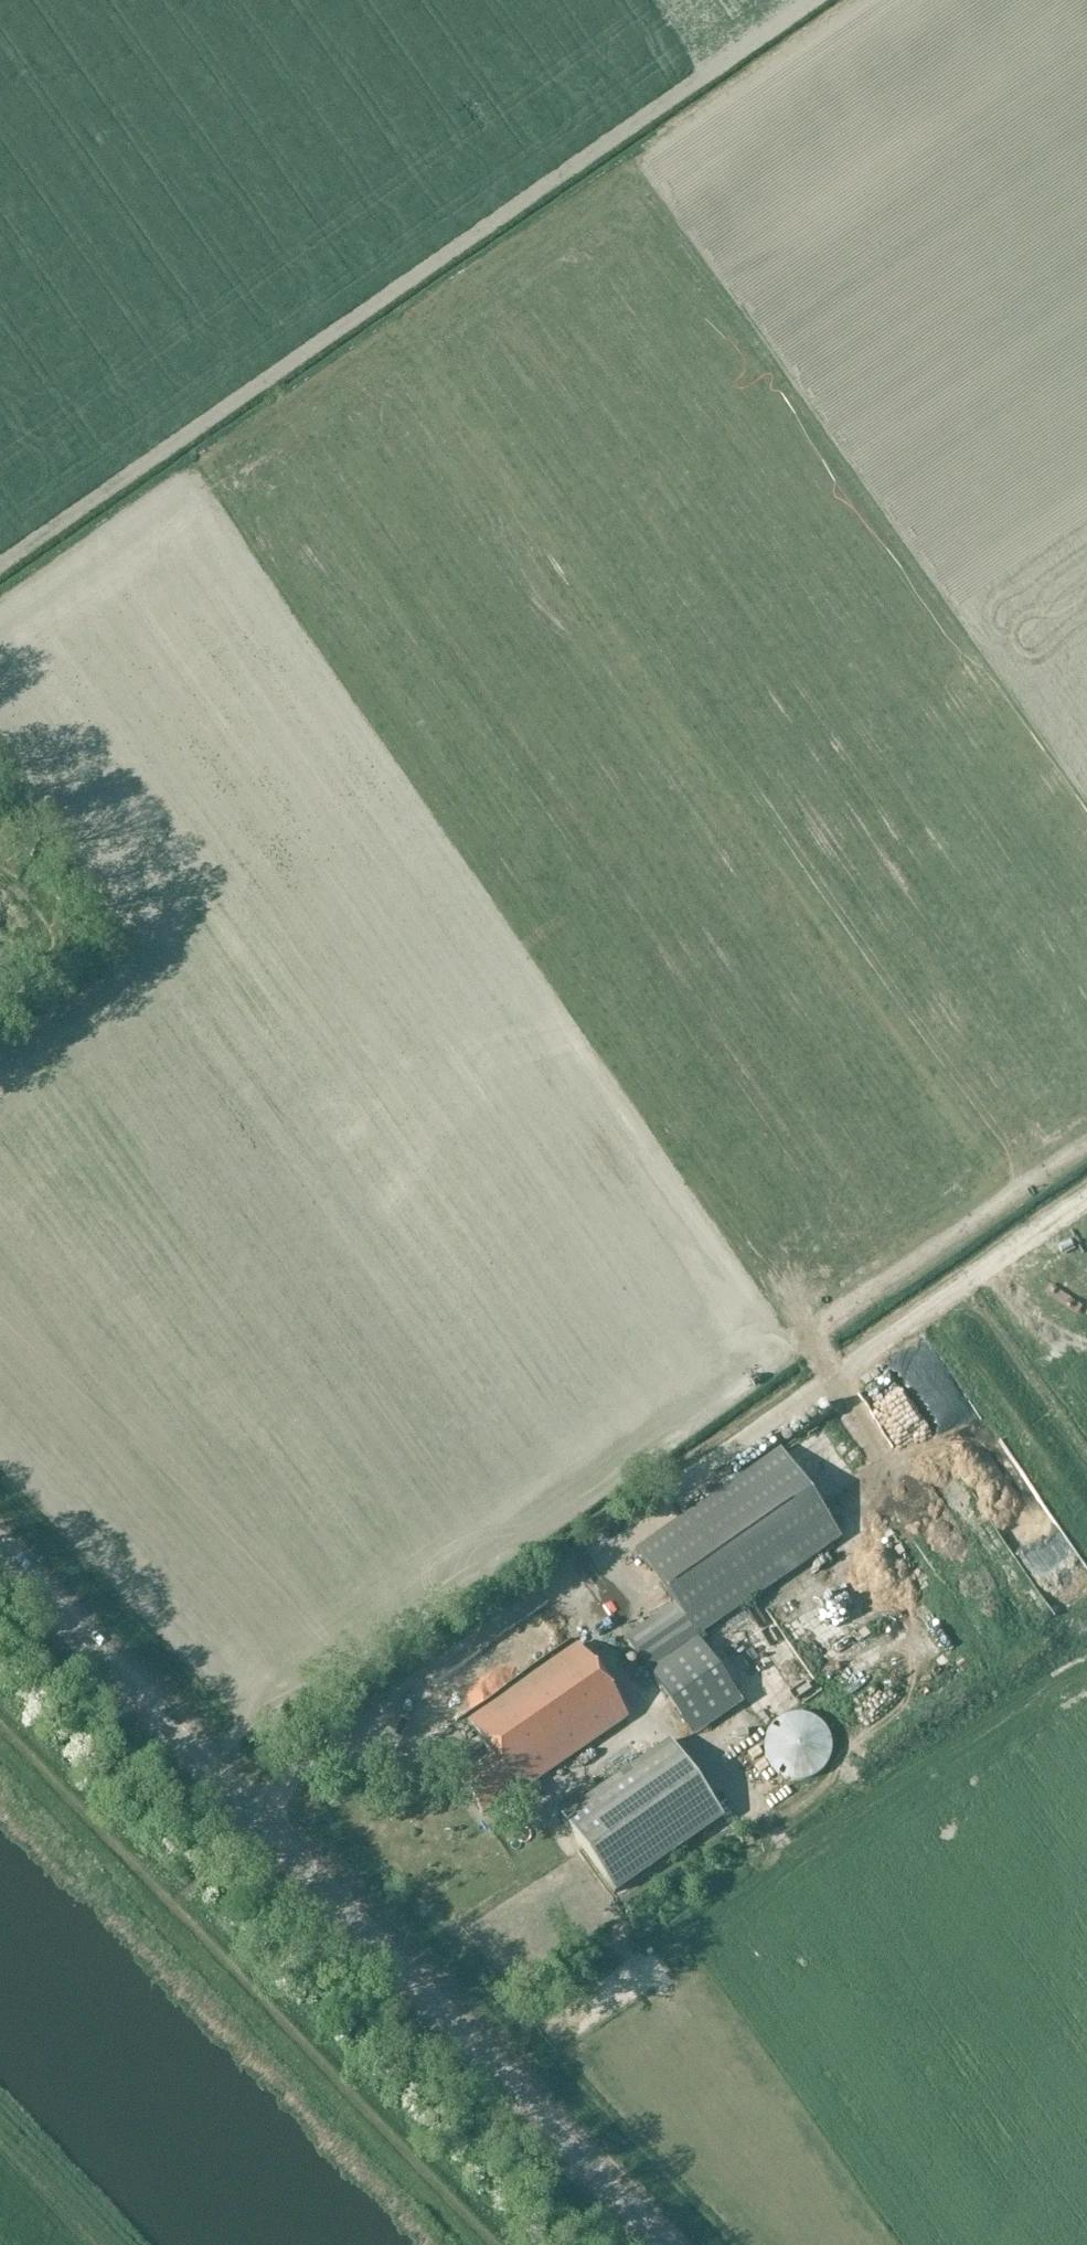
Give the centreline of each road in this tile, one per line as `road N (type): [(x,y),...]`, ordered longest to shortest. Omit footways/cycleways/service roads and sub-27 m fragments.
road 1 (secondary): [(650,2244),(0,1555)]

